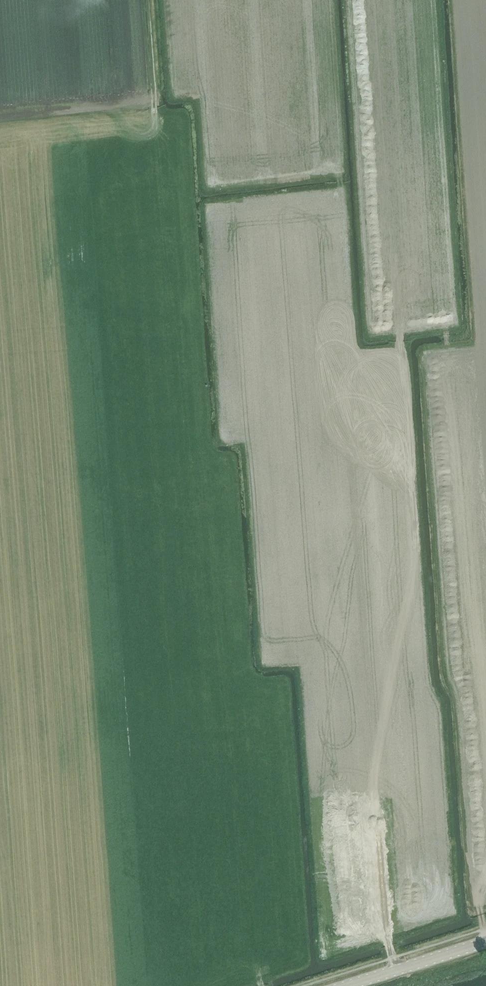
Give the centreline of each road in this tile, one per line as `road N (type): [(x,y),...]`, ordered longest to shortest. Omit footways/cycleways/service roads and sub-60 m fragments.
road 1 (tertiary): [(344,985),(485,942)]

